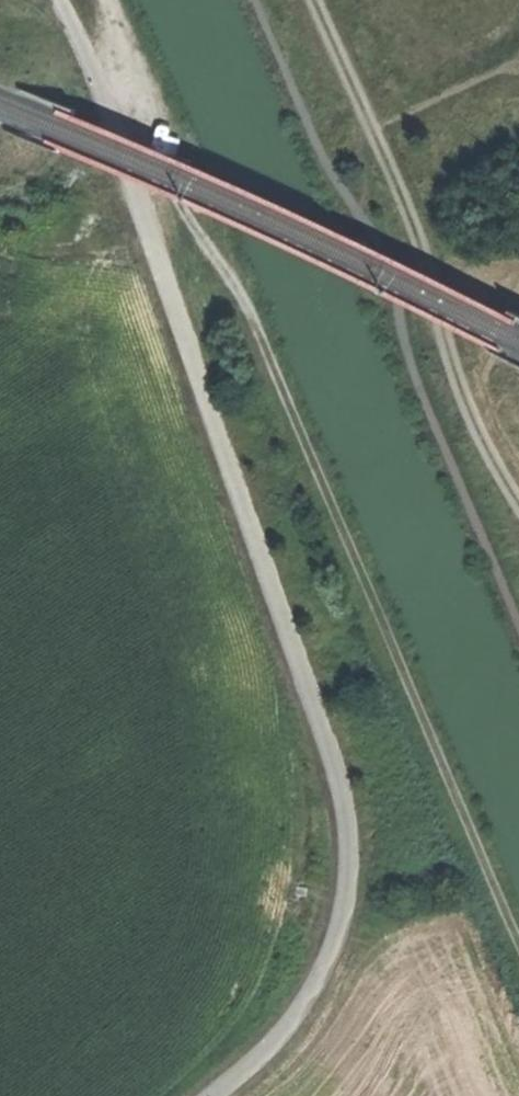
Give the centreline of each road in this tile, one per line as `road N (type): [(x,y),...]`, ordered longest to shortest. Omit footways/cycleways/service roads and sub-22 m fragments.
road 1 (unclassified): [(214,1095),(284,1031),(328,964),(345,917),(349,836),(331,746),(159,260),(57,0)]
road 2 (track): [(518,947),(254,325),(145,135),(112,0)]
road 3 (track): [(518,508),(464,399),(411,215),(313,0)]

